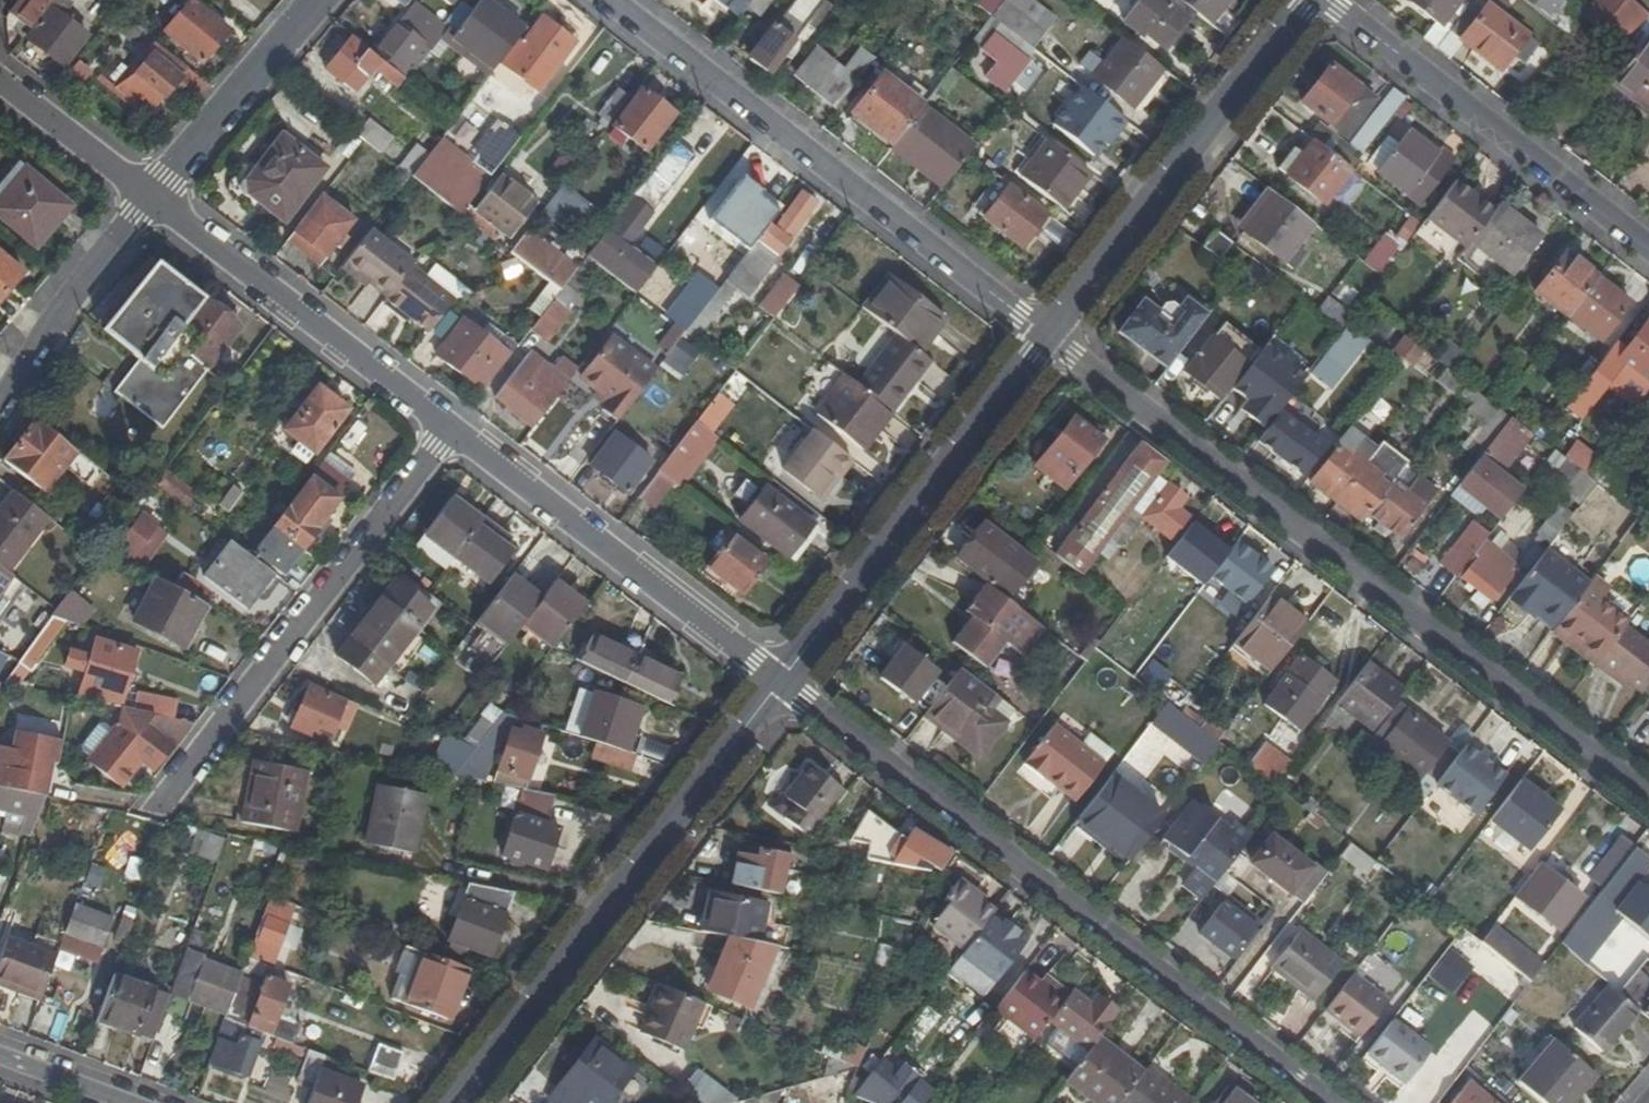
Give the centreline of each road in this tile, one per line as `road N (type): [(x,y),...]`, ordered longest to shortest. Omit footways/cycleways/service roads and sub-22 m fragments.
road 1 (residential): [(1648,795),(1047,338)]
road 2 (residential): [(1324,1102),(779,683)]
road 3 (residential): [(1047,338),(602,0)]
road 4 (residential): [(779,683),(459,1102)]
road 5 (residential): [(440,430),(156,819)]
road 6 (residential): [(1047,338),(779,683)]
road 7 (residential): [(779,683),(440,430)]
road 8 (residential): [(1301,0),(1047,338)]
road 9 (residential): [(1648,247),(1325,0)]
road 10 (residential): [(440,430),(154,195)]
road 11 (residential): [(154,195),(49,328),(0,407)]
road 12 (residential): [(311,0),(154,195)]
road 13 (residential): [(154,195),(0,78)]
road 14 (residential): [(131,1102),(0,1053)]

